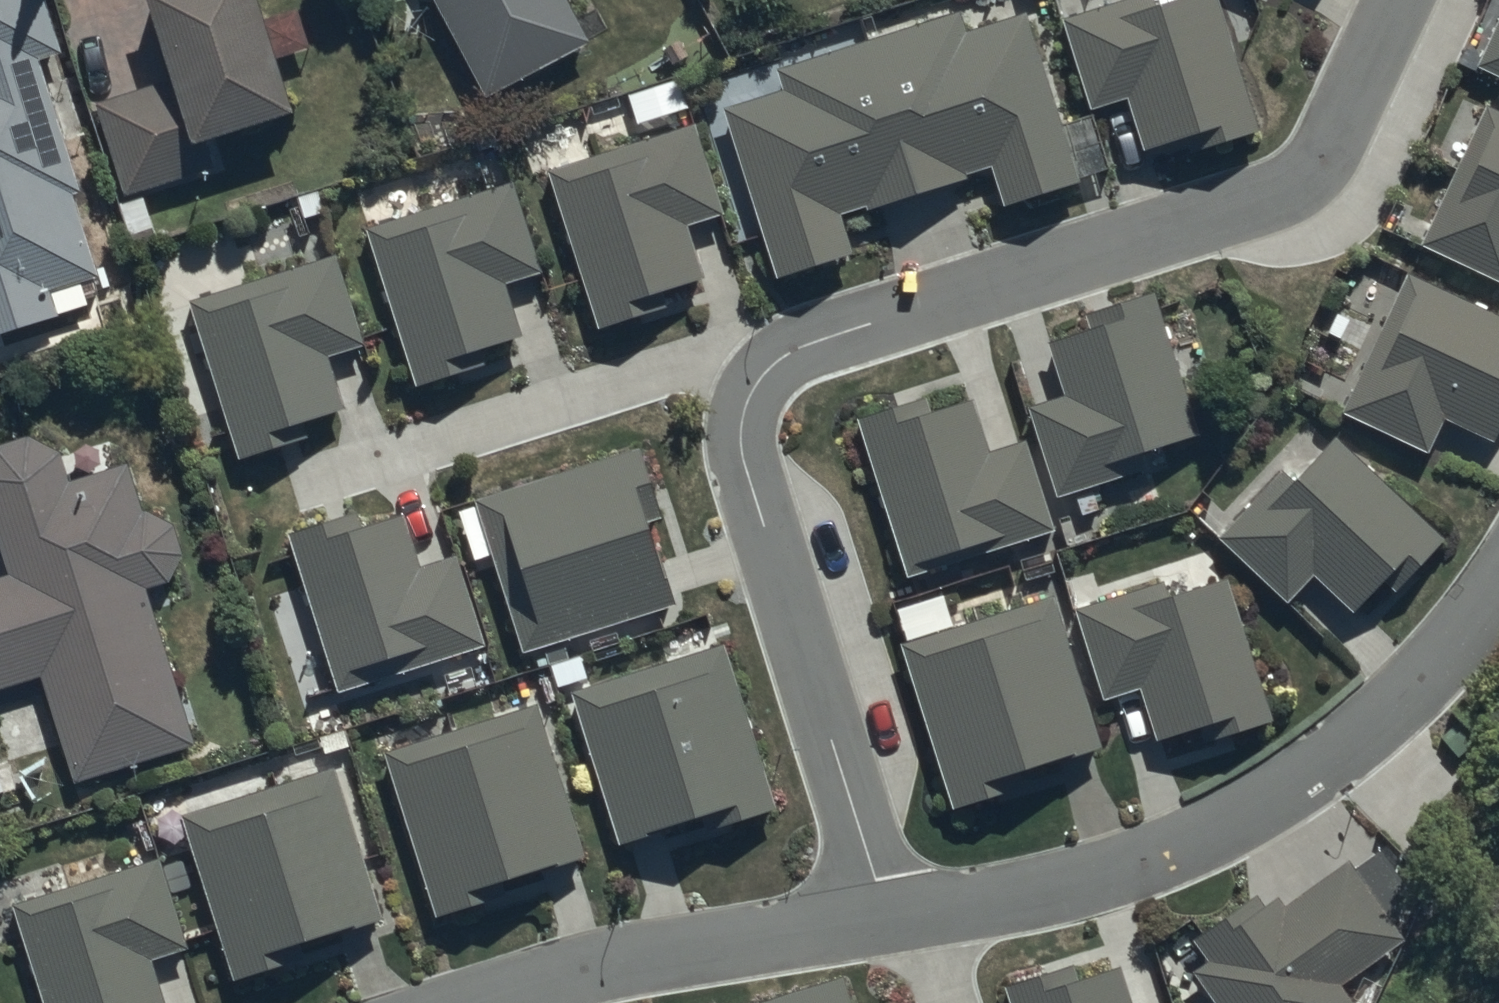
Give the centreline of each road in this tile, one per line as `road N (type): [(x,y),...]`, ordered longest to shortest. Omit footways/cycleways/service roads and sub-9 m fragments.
road 1 (residential): [(887,917),(746,433),(773,369),(823,341),(1283,199),(1319,172),(1398,0)]
road 2 (residential): [(1498,591),(1328,772),(1138,859),(887,917)]
road 3 (residential): [(887,917),(628,954),(476,1002)]

